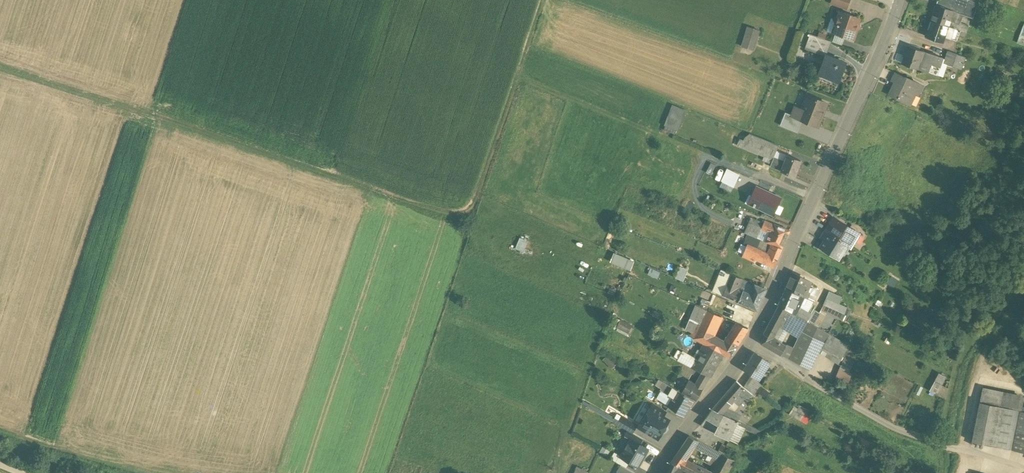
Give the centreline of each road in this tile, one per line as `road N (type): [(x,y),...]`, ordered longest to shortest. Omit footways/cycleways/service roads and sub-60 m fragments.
road 1 (track): [(0,67),(470,220),(517,79)]
road 2 (secondary): [(899,0),(753,341),(656,472)]
road 3 (track): [(707,155),(517,79)]
road 4 (track): [(959,450),(975,374),(1023,304)]
road 5 (track): [(0,429),(155,472)]

